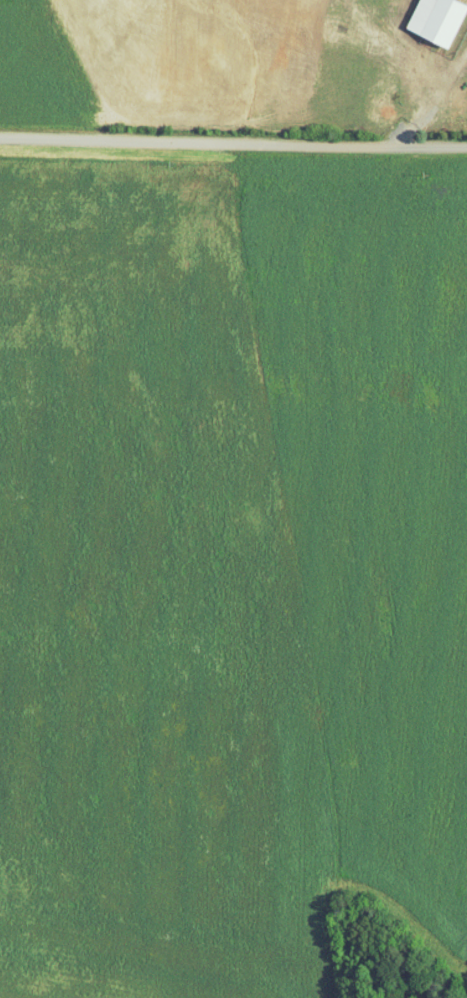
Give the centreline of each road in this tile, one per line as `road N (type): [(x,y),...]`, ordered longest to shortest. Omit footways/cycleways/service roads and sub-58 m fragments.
road 1 (residential): [(466,151),(0,139)]

